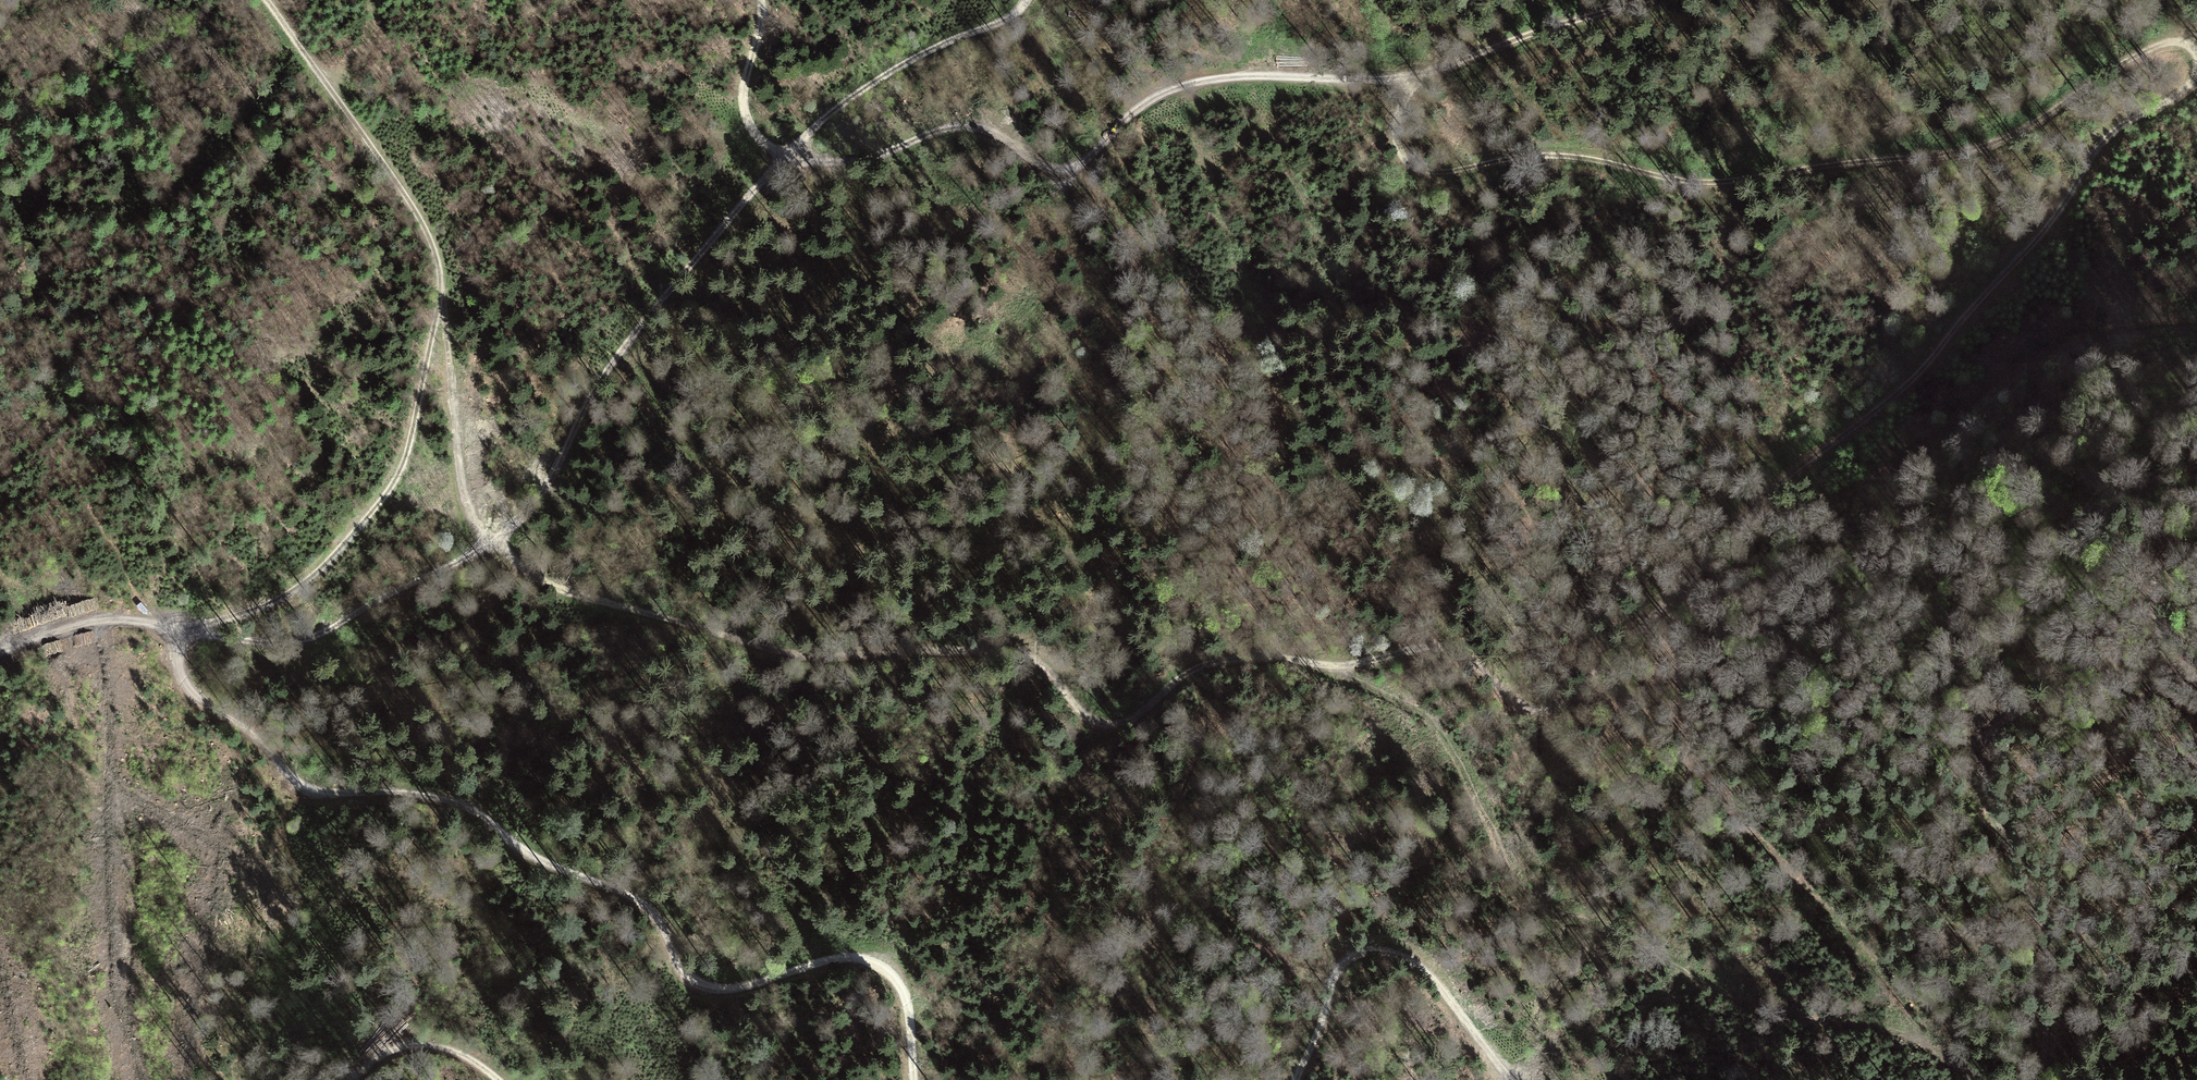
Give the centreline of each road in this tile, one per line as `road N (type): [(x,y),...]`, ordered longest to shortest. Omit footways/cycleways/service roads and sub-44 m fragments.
road 1 (track): [(439,306),(469,514),(491,543),(548,583),(783,651),(1009,651),(1045,670),(1099,726),(1122,724),(1202,664),(1292,657),(1329,664),(1442,645),(1541,712),(1573,696),(1759,499),(1917,375),(2034,245),(2103,140),(2184,90),(2196,66)]
road 2 (track): [(1650,0),(1423,77),(1246,75),(1173,89),(1135,107),(1079,166),(1057,175),(998,137),(963,127),(883,157),(836,162),(797,149),(623,349),(586,400),(536,502),(491,543),(306,638),(180,632),(272,603),(308,580),(401,470),(439,306),(427,203)]
road 3 (track): [(0,652),(104,622),(180,632),(183,686),(249,731),(295,783),(320,794),(392,792),(469,807),(524,852),(632,896),(652,913),(681,969),(708,990),(742,988),(830,959),(860,959),(884,970),(907,999),(914,1079)]
road 4 (track): [(2196,55),(2185,43),(2144,51),(1992,143),(1753,182),(1702,181),(1570,155),(1422,171),(1401,158),(1393,130),(1423,77)]
road 5 (track): [(1969,1079),(1914,1034),(1752,1000),(1638,941),(1553,916),(1519,882),(1429,716),(1329,664)]
road 6 (track): [(2040,1079),(2047,945),(1996,817),(1988,735),(2023,713),(2107,720),(2140,709),(2162,669),(2160,552),(2196,534)]
road 7 (track): [(1759,499),(1801,508),(1851,488),(2052,347),(2196,315)]
road 8 (track): [(1027,0),(1006,18),(875,81),(797,149),(775,149),(753,134),(743,105),(762,0)]
road 9 (track): [(315,61),(231,158),(148,211),(9,268)]
road 10 (track): [(1514,1079),(1434,979),(1409,955),(1389,950),(1356,952),(1337,966),(1321,1028),(1295,1079)]
road 11 (track): [(271,0),(427,203)]
road 12 (track): [(500,1079),(433,1047),(373,1057),(353,1079)]

